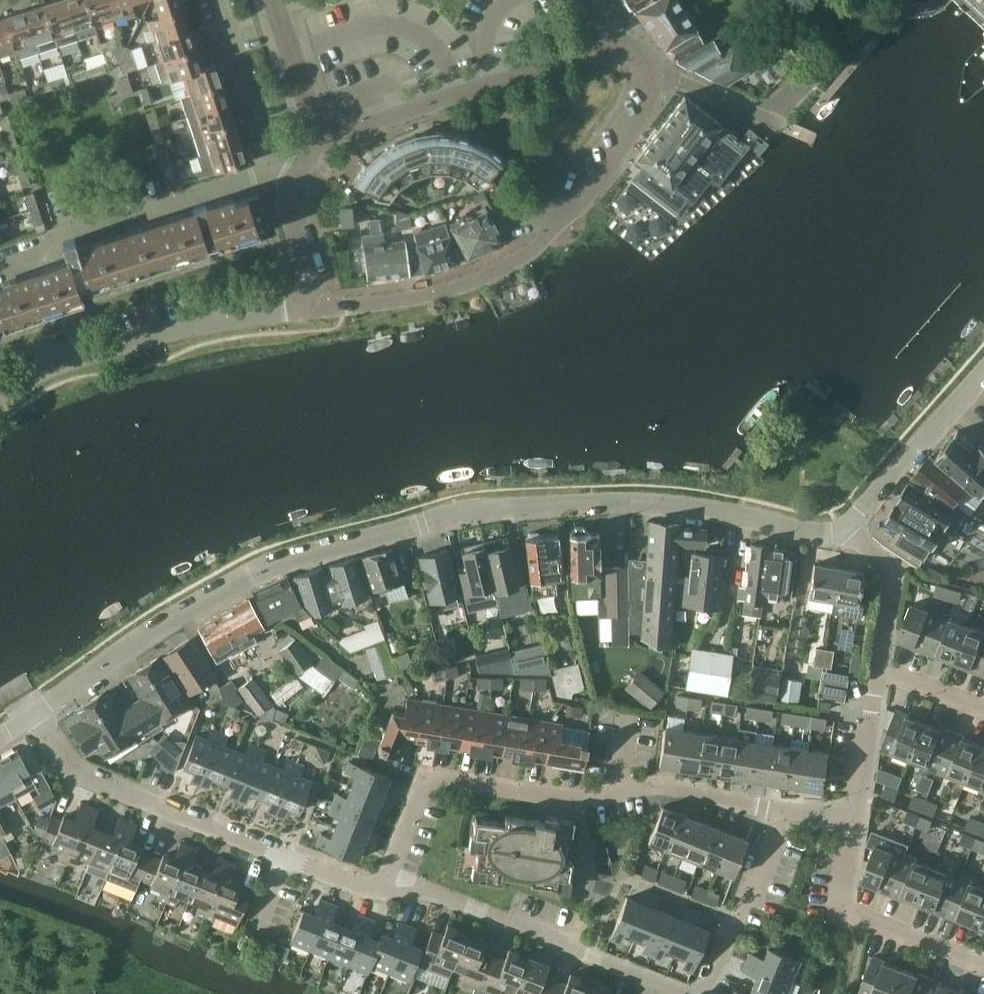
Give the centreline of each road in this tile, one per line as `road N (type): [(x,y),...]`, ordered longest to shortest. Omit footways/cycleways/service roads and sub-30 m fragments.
road 1 (unclassified): [(32,718),(249,577),(308,552),(432,522),(501,507),(625,504),(824,532),(849,525)]
road 2 (residential): [(383,891),(428,777),(580,800),(659,782),(784,811)]
road 3 (unclassified): [(318,311),(447,291),(521,260),(638,119),(647,76)]
road 4 (residential): [(383,891),(69,770),(32,718)]
road 5 (unclassified): [(0,391),(105,344),(318,311)]
road 6 (residential): [(682,993),(428,893),(383,891)]
road 7 (unclassified): [(320,142),(619,43)]
road 8 (unclassified): [(274,172),(55,239),(45,255),(0,270)]
road 9 (residential): [(983,965),(840,909),(855,814)]
road 10 (unclassified): [(849,525),(983,370)]
road 11 (residential): [(709,993),(784,811)]
road 12 (unclassified): [(274,172),(218,0)]
road 13 (residential): [(878,667),(886,571),(849,525)]
road 14 (unclassified): [(320,142),(274,0)]
road 15 (residential): [(855,814),(878,667)]
road 16 (unclassified): [(318,311),(290,208),(298,174)]

